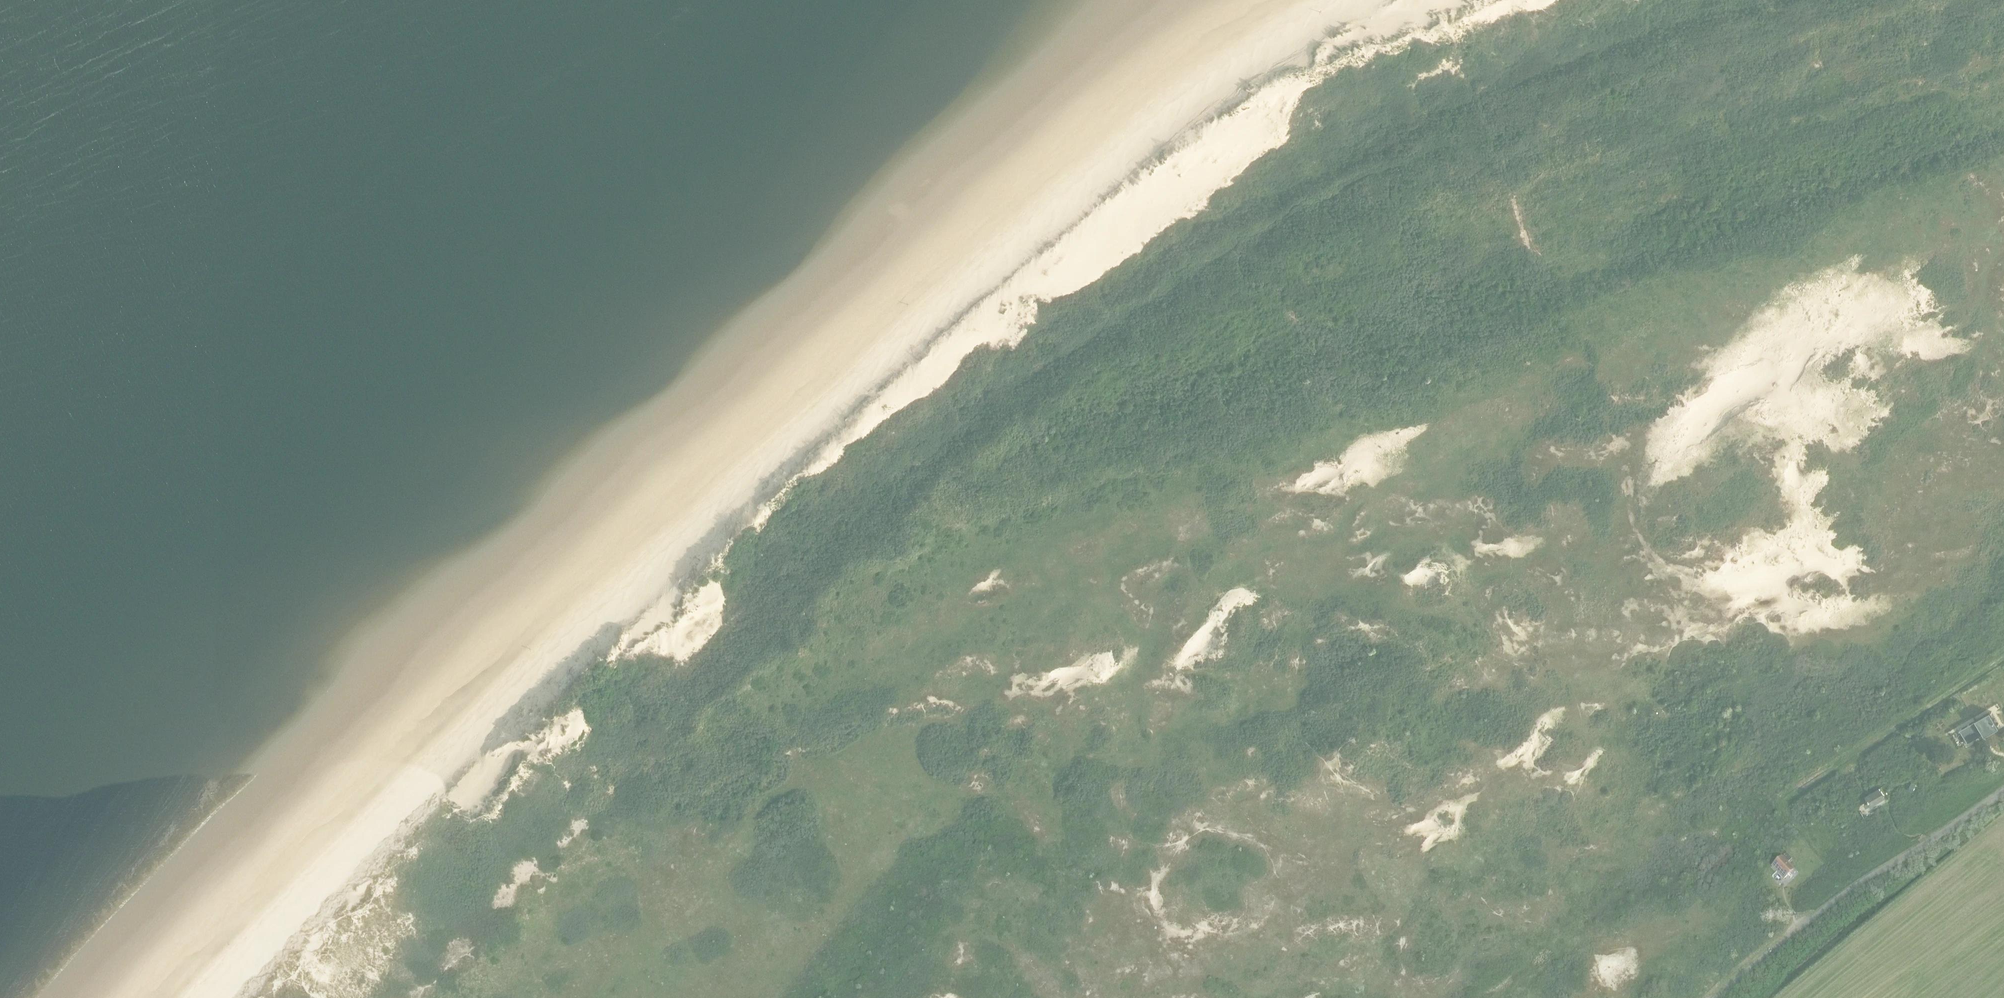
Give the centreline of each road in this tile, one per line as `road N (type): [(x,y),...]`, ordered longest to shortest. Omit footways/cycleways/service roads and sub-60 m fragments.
road 1 (unclassified): [(1716,997),(1841,896),(2003,791)]
road 2 (track): [(1783,804),(2003,658)]

